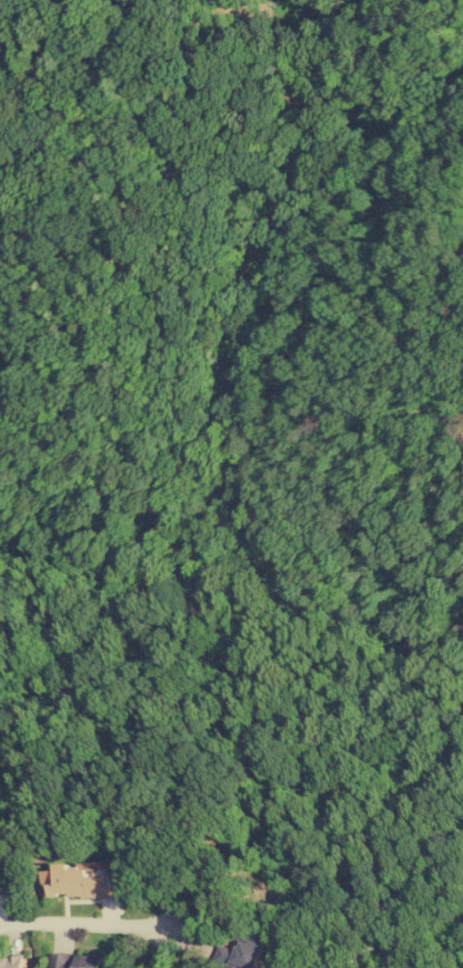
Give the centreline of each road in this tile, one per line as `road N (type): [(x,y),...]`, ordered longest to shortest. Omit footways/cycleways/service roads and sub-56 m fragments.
road 1 (residential): [(0,926),(175,925)]

